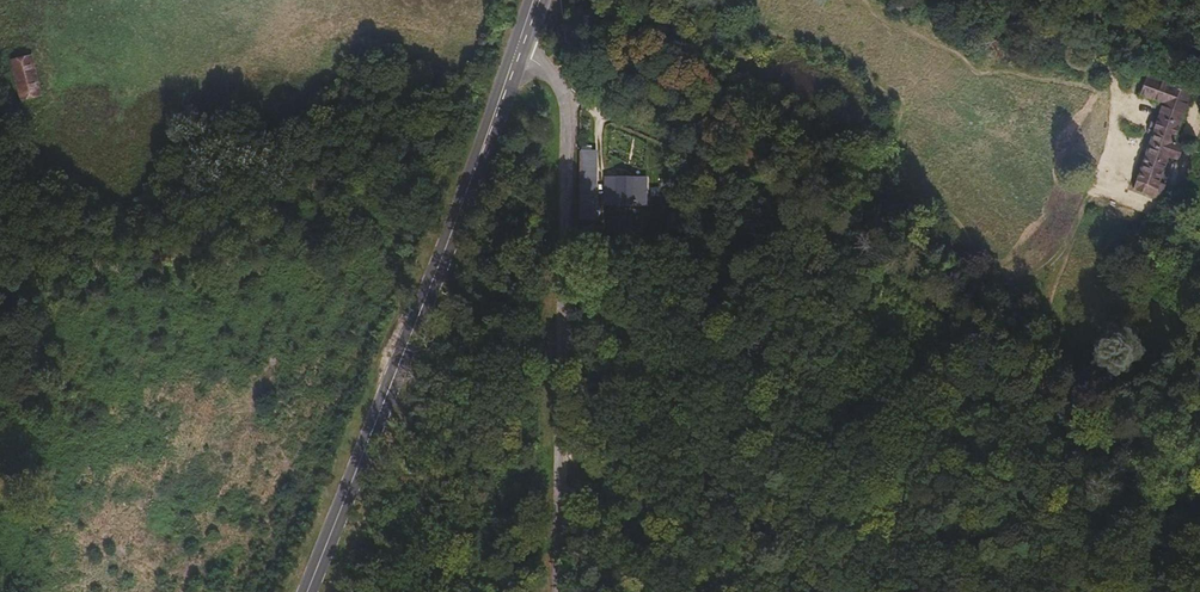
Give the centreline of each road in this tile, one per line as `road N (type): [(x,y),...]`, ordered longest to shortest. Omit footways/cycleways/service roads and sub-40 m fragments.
road 1 (track): [(553,91),(659,126),(755,171),(847,256),(997,348),(1046,406),(1199,517)]
road 2 (primary): [(304,591),(518,50)]
road 3 (unclassified): [(556,591),(552,80),(518,50)]
road 4 (track): [(930,306),(997,298),(1056,261),(1110,151),(1118,91),(1099,27)]
road 5 (track): [(1199,64),(1116,38),(1057,0)]
road 6 (track): [(1133,467),(1199,339)]
road 7 (track): [(1041,399),(1035,337),(1056,261)]
road 8 (track): [(682,0),(692,61),(659,126)]
road 9 (track): [(692,61),(755,171)]

